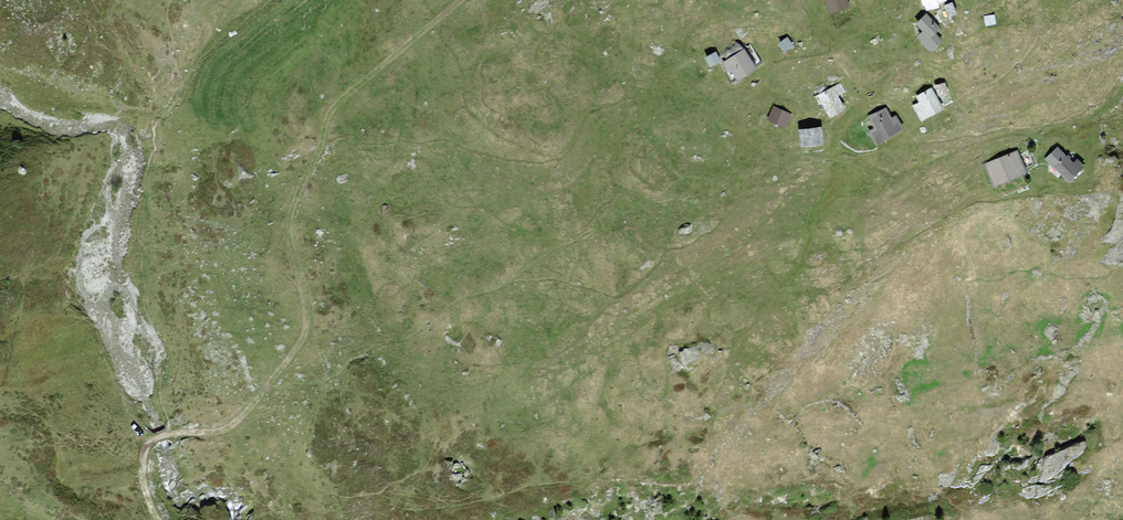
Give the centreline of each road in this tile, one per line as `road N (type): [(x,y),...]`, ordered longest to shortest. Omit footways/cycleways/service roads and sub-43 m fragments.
road 1 (track): [(265,390),(306,333),(310,311),(291,212),(331,109),(457,0)]
road 2 (track): [(630,0),(630,41),(639,69),(657,88),(663,124),(762,166)]

